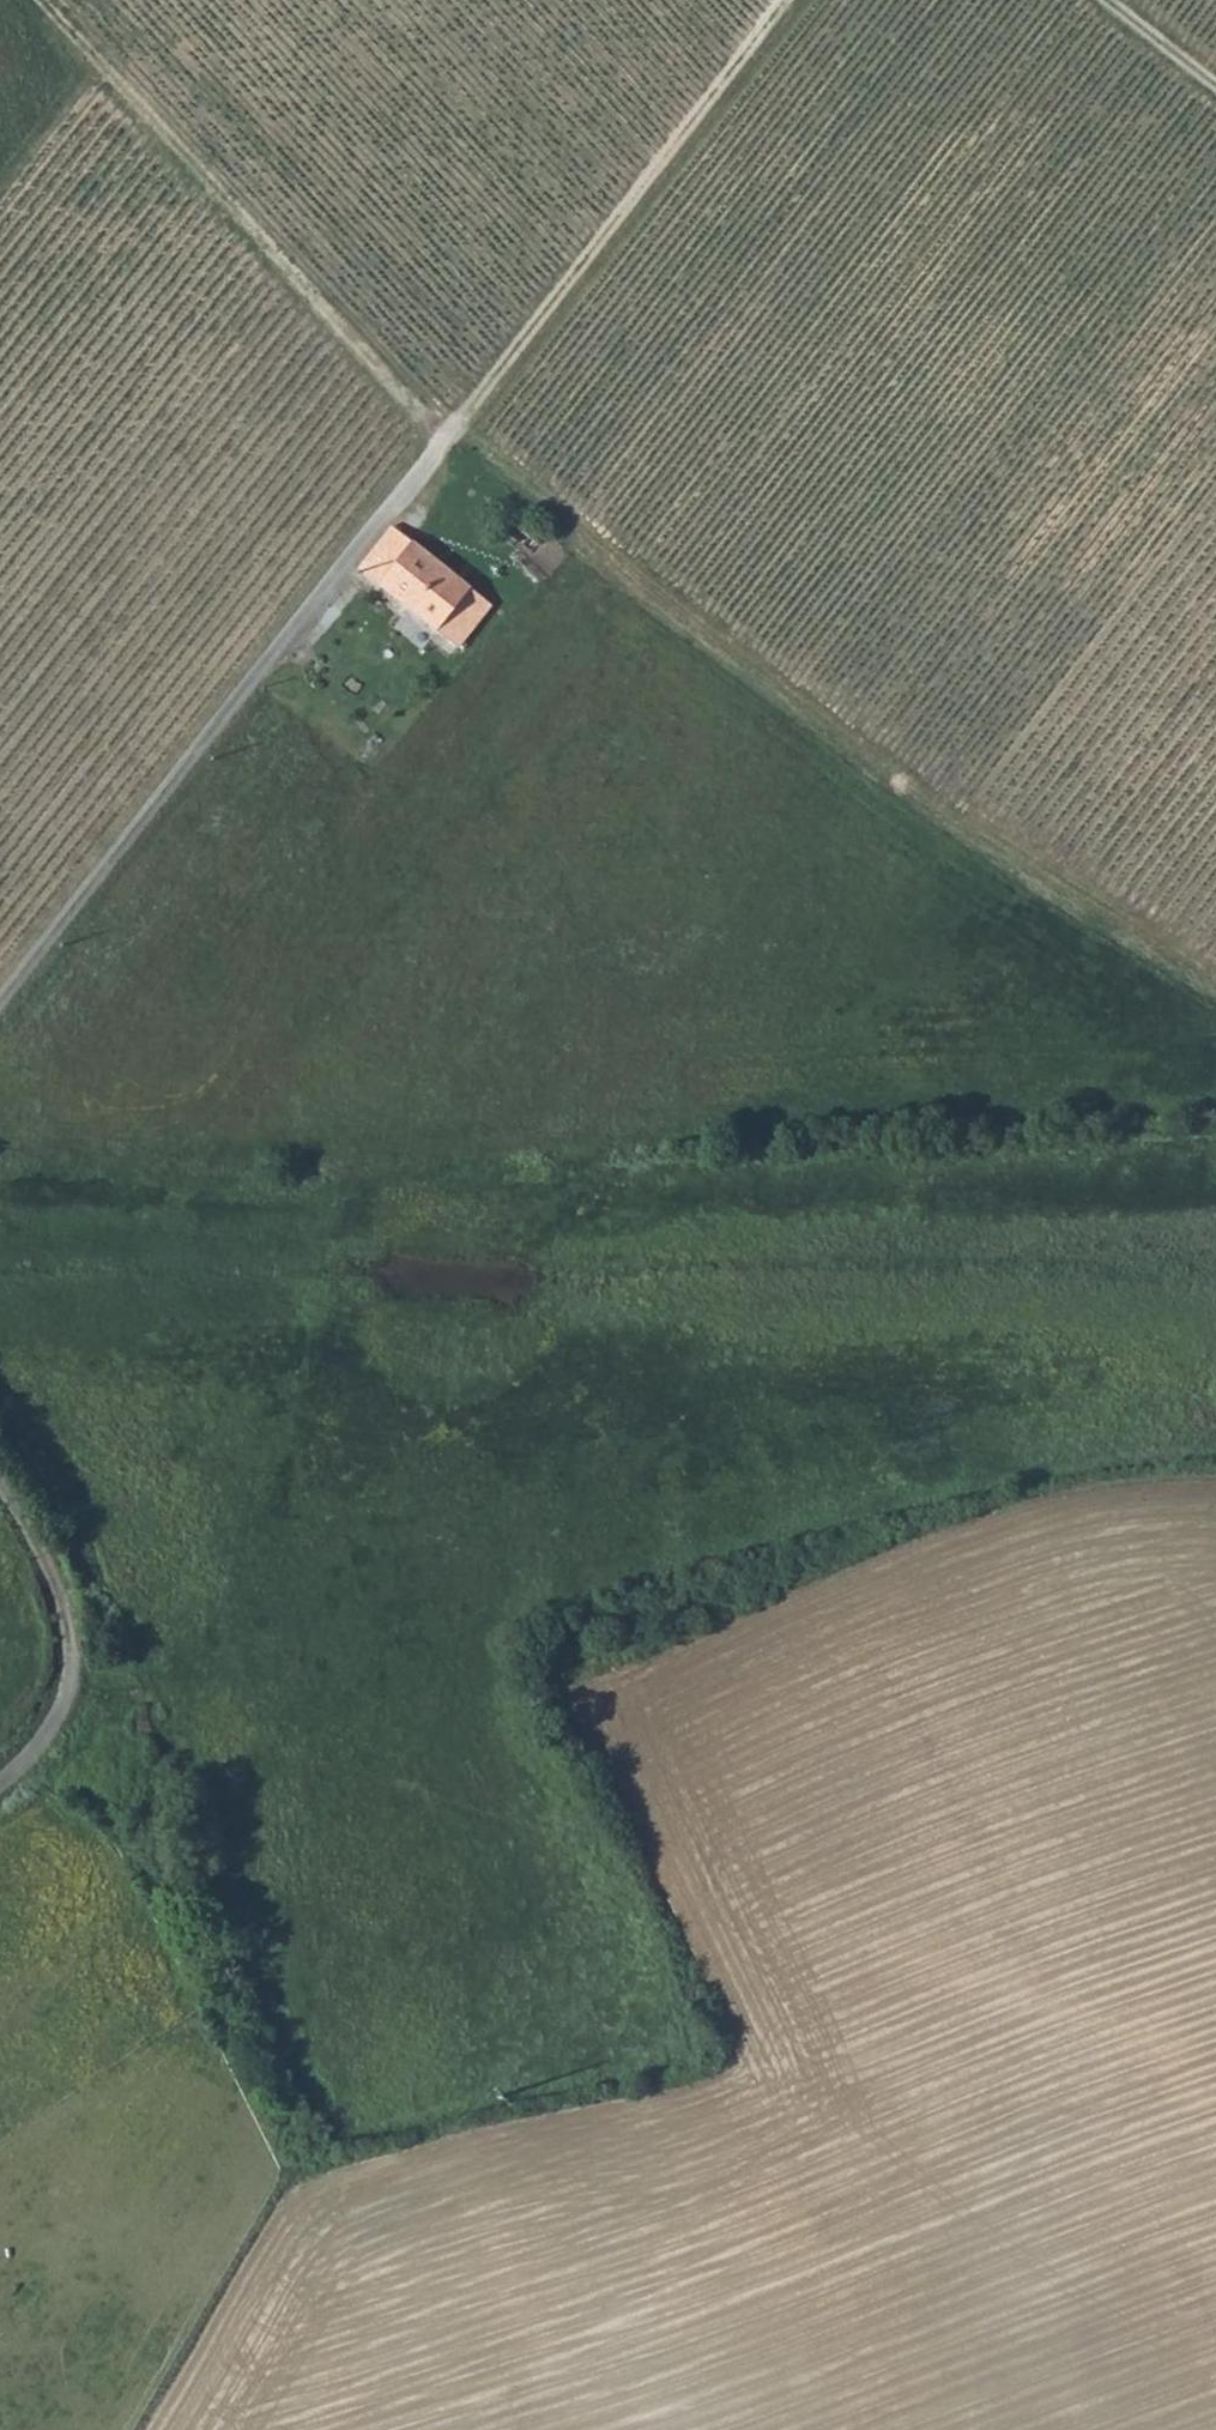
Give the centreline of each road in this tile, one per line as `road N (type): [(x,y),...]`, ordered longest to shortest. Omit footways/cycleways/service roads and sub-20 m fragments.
road 1 (unclassified): [(0,1017),(787,0)]
road 2 (unclassified): [(0,1792),(57,1728),(74,1676),(67,1617),(0,1493)]
road 3 (track): [(1107,0),(1215,83)]

